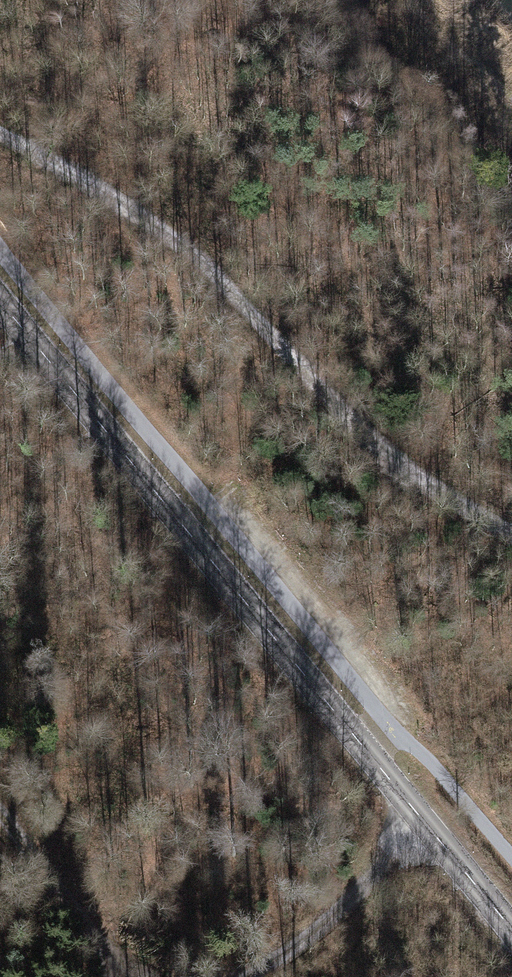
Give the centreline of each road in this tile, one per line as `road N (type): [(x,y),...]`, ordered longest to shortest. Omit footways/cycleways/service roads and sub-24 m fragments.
road 1 (tertiary): [(511,929),(0,301)]
road 2 (track): [(0,135),(145,219),(207,270),(370,446),(511,537)]
road 3 (track): [(242,976),(286,954),(430,829)]
road 4 (track): [(0,824),(110,953),(146,976)]

